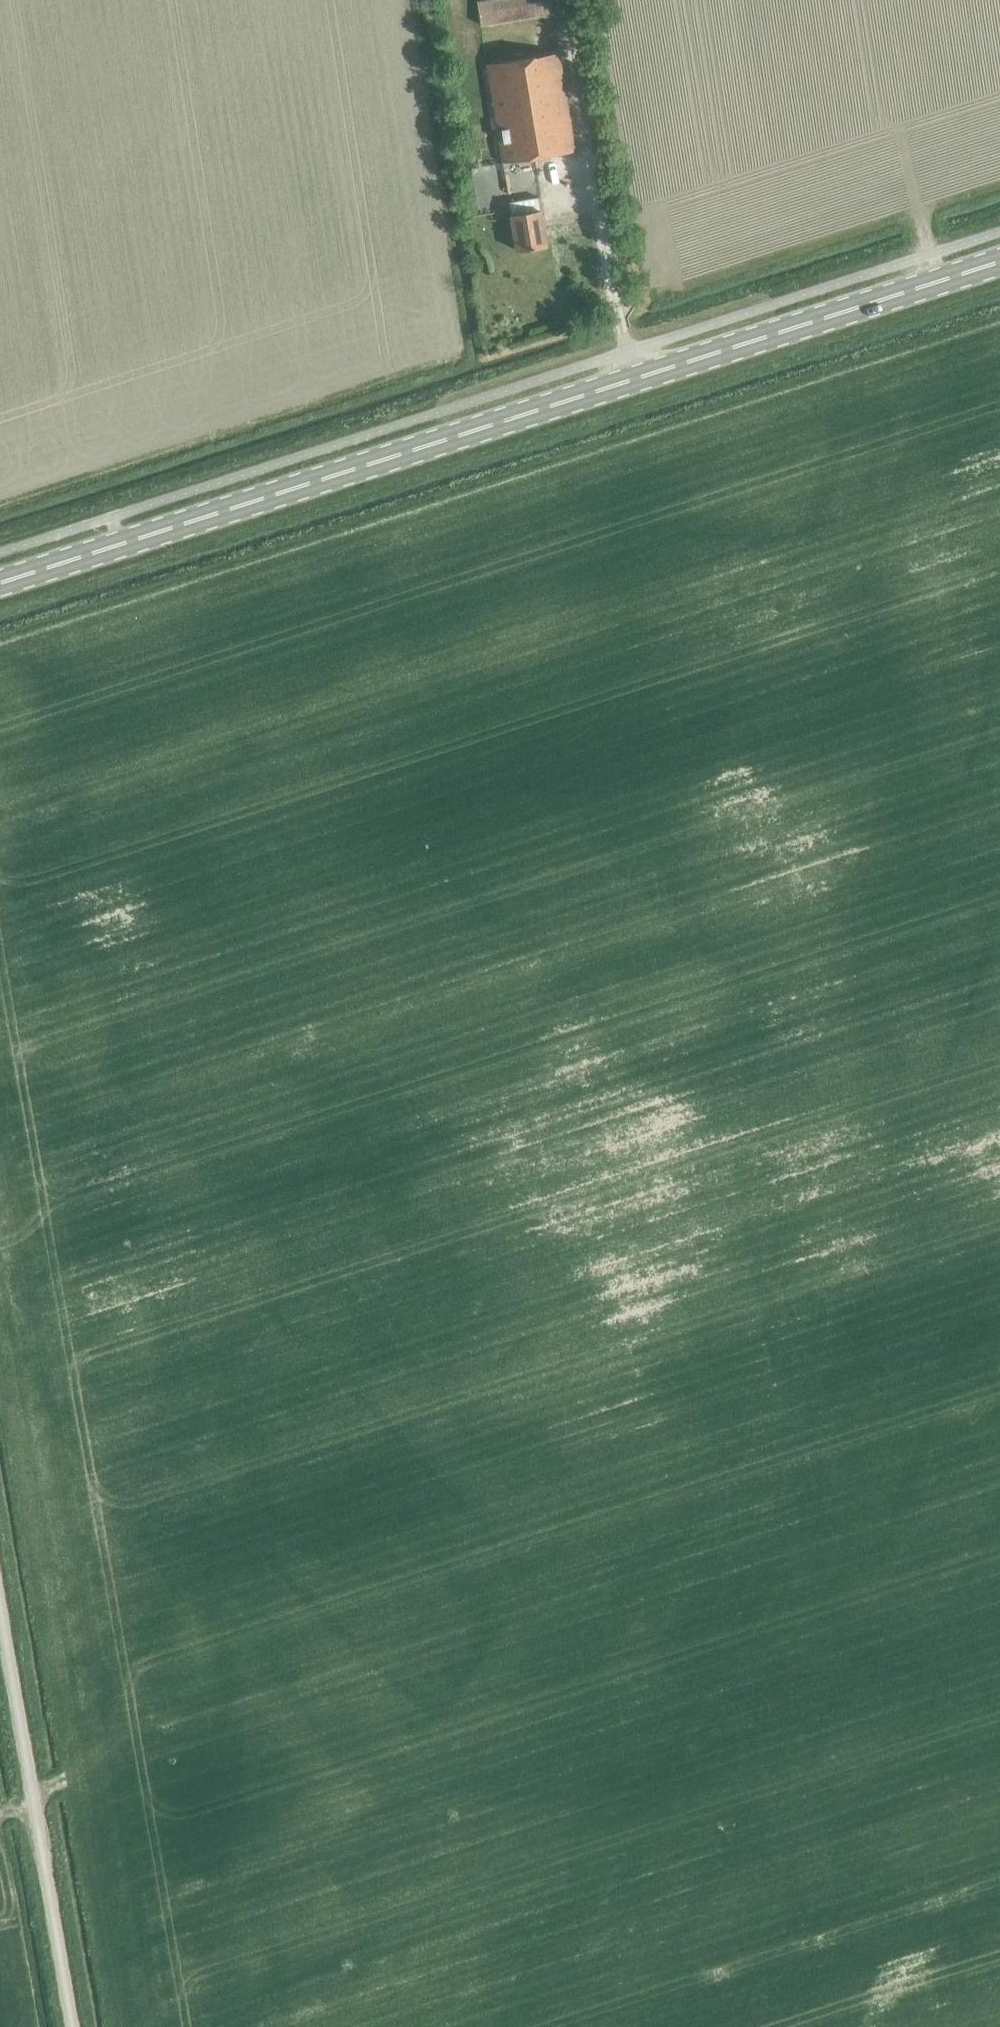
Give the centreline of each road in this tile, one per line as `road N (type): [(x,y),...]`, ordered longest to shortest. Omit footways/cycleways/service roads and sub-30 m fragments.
road 1 (primary): [(0,583),(999,260)]
road 2 (unclassified): [(72,2026),(0,1620)]

